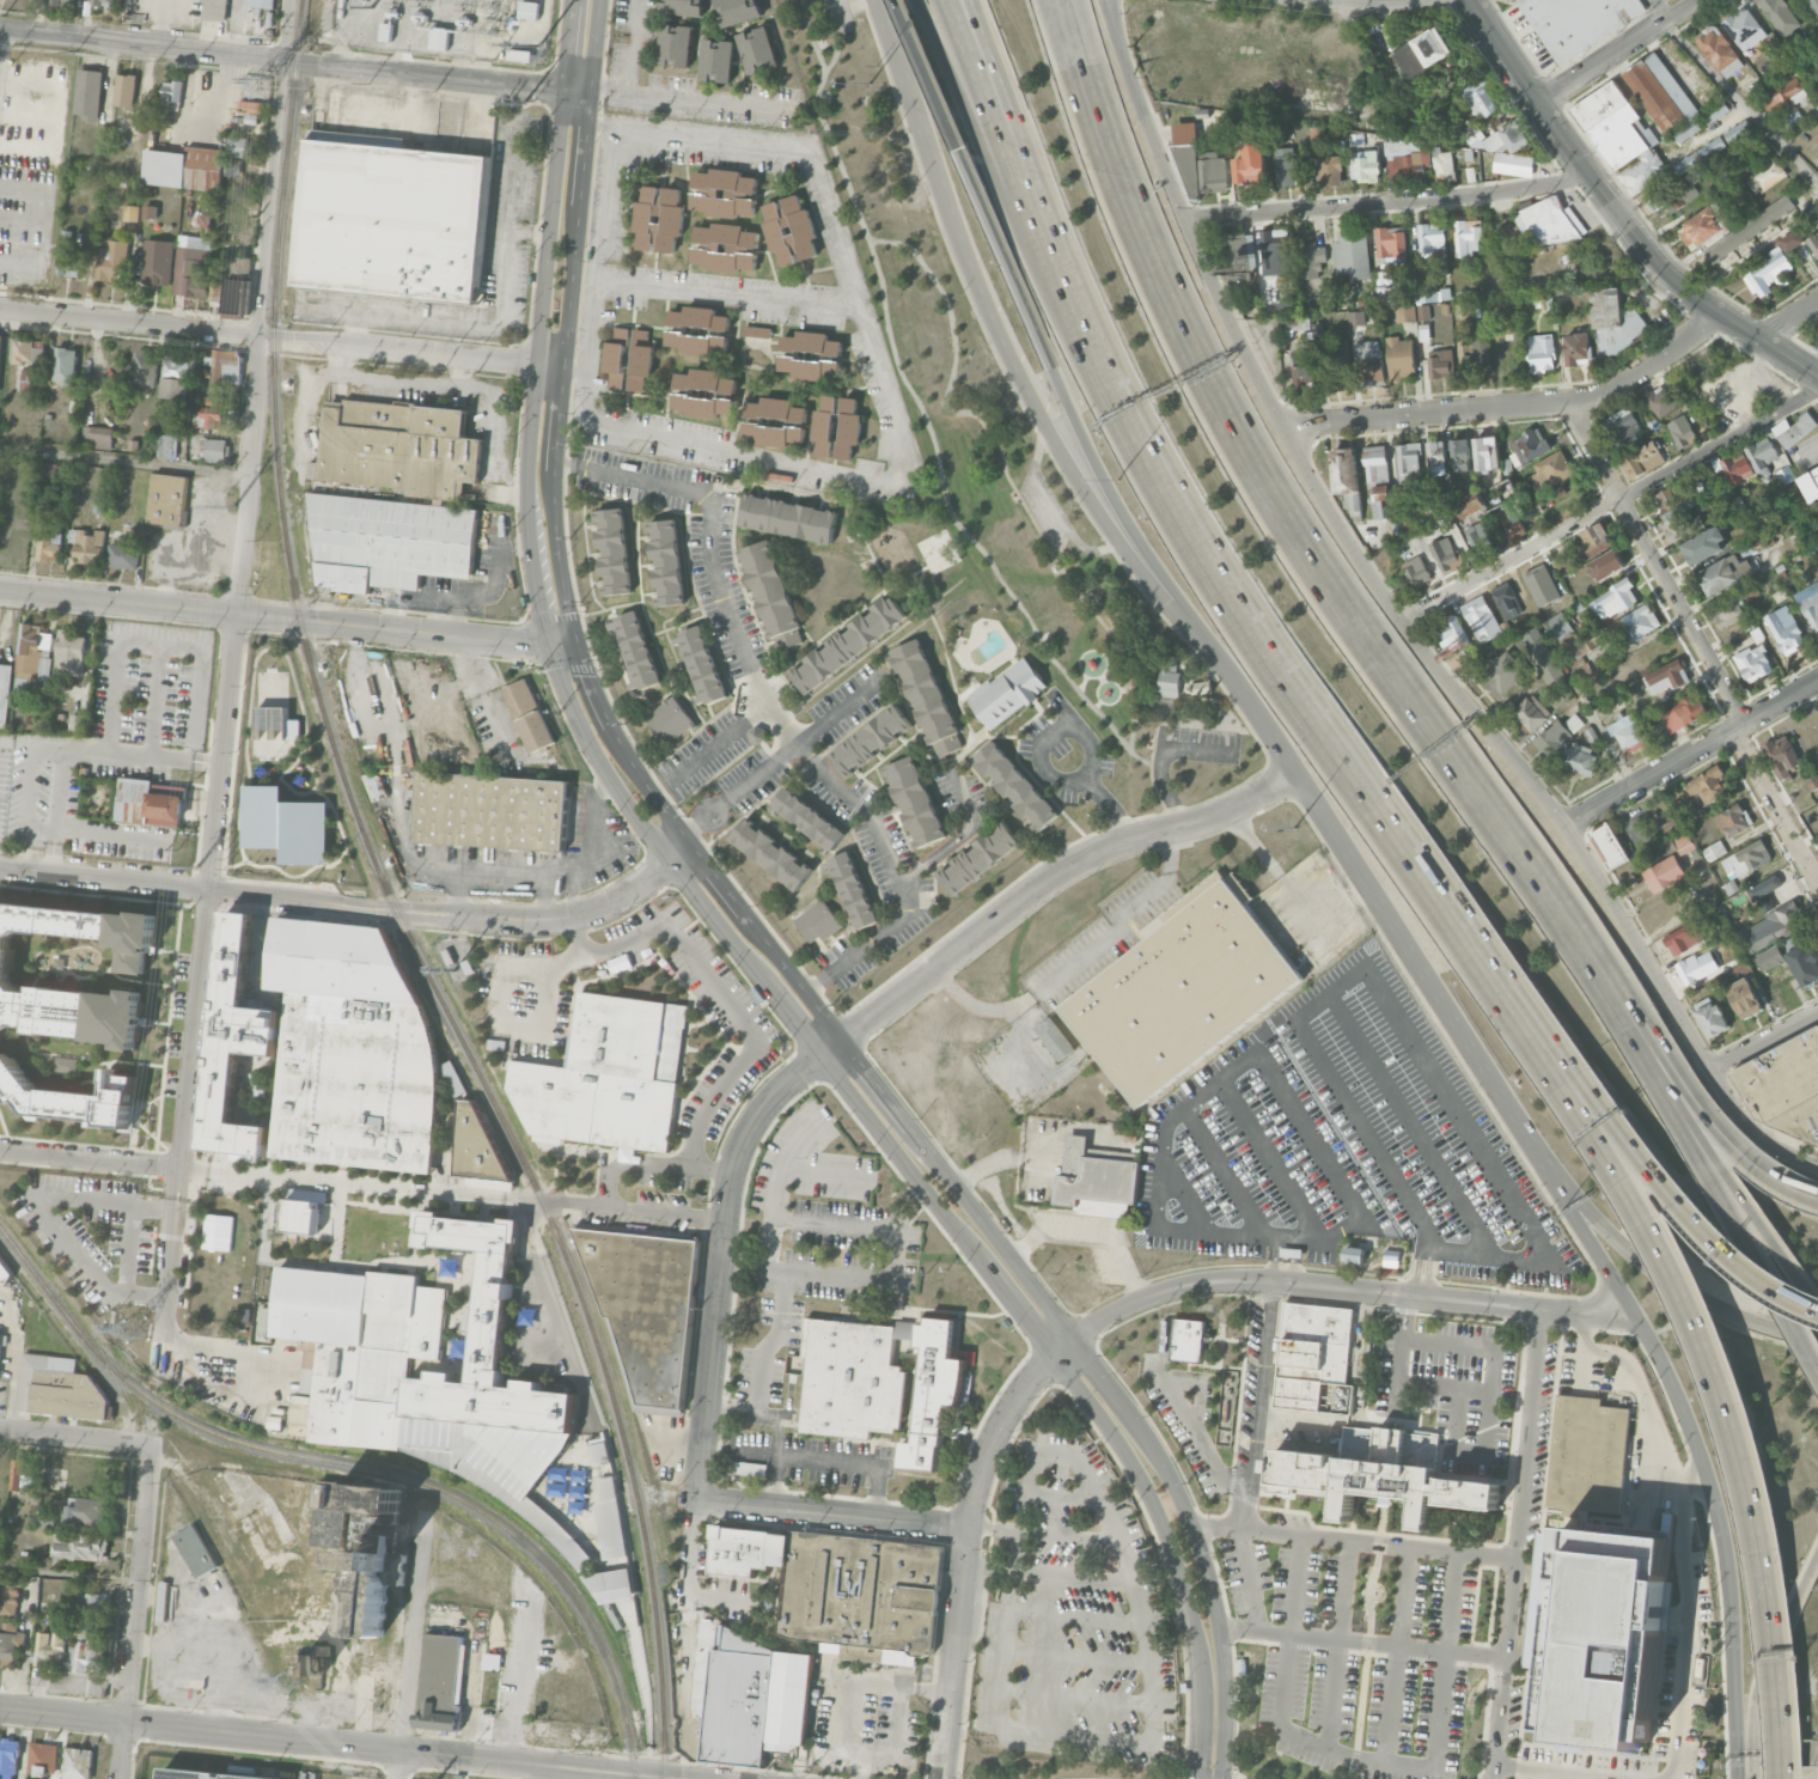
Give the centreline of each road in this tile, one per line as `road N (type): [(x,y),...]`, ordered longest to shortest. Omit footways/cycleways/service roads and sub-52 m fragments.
road 1 (secondary): [(1817,1173),(1768,1145),(1734,1114),(1581,866),(1347,541),(1234,333),(1184,220),(1113,0)]
road 2 (secondary): [(550,645),(569,707),(628,806),(1122,1443),(1165,1527),(1196,1649),(1195,1778)]
road 3 (residential): [(179,1166),(288,0)]
road 4 (motorway): [(1624,1010),(1295,535),(1164,297)]
road 5 (motorway): [(1564,1068),(1660,1237),(1729,1408),(1769,1578),(1784,1778)]
road 6 (residential): [(689,845),(605,908),(542,922),(0,866)]
road 7 (secondary): [(576,646),(555,543),(554,453),(599,0)]
road 8 (secondary): [(931,162),(1009,360),(1073,477),(1167,607),(1231,672)]
road 9 (motorway): [(959,150),(1104,468),(1231,672)]
road 10 (residential): [(1073,1340),(1166,1288),(1219,1279),(1639,1317)]
road 11 (residential): [(565,89),(0,30)]
road 12 (secondary): [(1231,672),(1535,1149)]
road 13 (residential): [(561,366),(0,309)]
road 14 (secondary): [(565,89),(527,452),(529,546),(550,645)]
road 15 (residential): [(550,645),(0,588)]
road 16 (secondary): [(0,1707),(545,1765)]
road 17 (residential): [(840,1037),(1066,866),(1203,821),(1295,774)]
road 18 (secondary): [(1474,0),(1664,269),(1817,378)]
road 19 (motorway): [(1110,382),(1198,547),(1380,809)]
road 20 (residential): [(818,1055),(756,1115),(732,1169),(696,1499)]
road 21 (residential): [(1817,389),(1401,622)]
road 22 (residential): [(1497,1778),(1544,1309)]
road 23 (residential): [(944,1778),(982,1467),(1015,1402),(1073,1340)]
road 24 (residential): [(1722,313),(1590,402),(1283,427)]
road 25 (residential): [(1592,176),(1184,220)]
road 26 (secondary): [(1535,1149),(1639,1317),(1714,1500)]
road 27 (secondary): [(1223,1778),(1226,1683),(1203,1560),(1177,1488),(1127,1405)]
road 28 (residential): [(1743,723),(1573,406)]
road 29 (secondary): [(1535,1149),(1599,1223),(1683,1291),(1764,1327),(1817,1338)]
road 30 (motorway): [(950,0),(1039,243),(1082,317)]
road 31 (residential): [(119,1778),(152,1444)]
road 32 (motorway): [(975,0),(1061,234),(1082,317)]
road 33 (motorway): [(1164,297),(1099,158),(1045,0)]
road 34 (motorway): [(1380,809),(1564,1068)]
road 35 (motorway): [(1164,297),(1073,0)]
road 36 (residential): [(1817,680),(1556,829)]
road 37 (secondary): [(1714,1500),(1732,1610),(1739,1778)]
road 38 (residential): [(696,1499),(969,1529)]
road 39 (motorway): [(1817,1199),(1780,1182),(1722,1134),(1624,1010)]
road 40 (motorway): [(918,0),(1001,188),(1039,243)]
road 41 (residential): [(394,1778),(426,1509)]
road 42 (secondary): [(1073,1340),(910,1128)]
road 43 (motorway): [(1816,1359),(1712,1160)]
road 44 (residential): [(1817,182),(1667,22)]
road 45 (motorway): [(1564,1068),(1700,1225)]
road 46 (secondary): [(748,1778),(559,1757),(545,1765)]
road 47 (residential): [(1700,0),(1543,106)]
road 48 (residential): [(179,1166),(0,1148)]
road 49 (residential): [(1817,889),(1731,731)]
road 50 (motorway): [(1817,1302),(1712,1160)]
road 51 (secondary): [(878,0),(931,162)]
road 52 (motorway): [(899,0),(959,150)]
road 53 (secondary): [(840,1037),(743,913)]
road 54 (residential): [(152,1444),(0,1428)]
road 55 (motorway): [(1700,1225),(1769,1284),(1817,1310)]
road 56 (secondary): [(689,845),(609,726)]
road 57 (motorway): [(1712,1160),(1645,1052)]
road 58 (residential): [(1817,1011),(1707,1070)]

